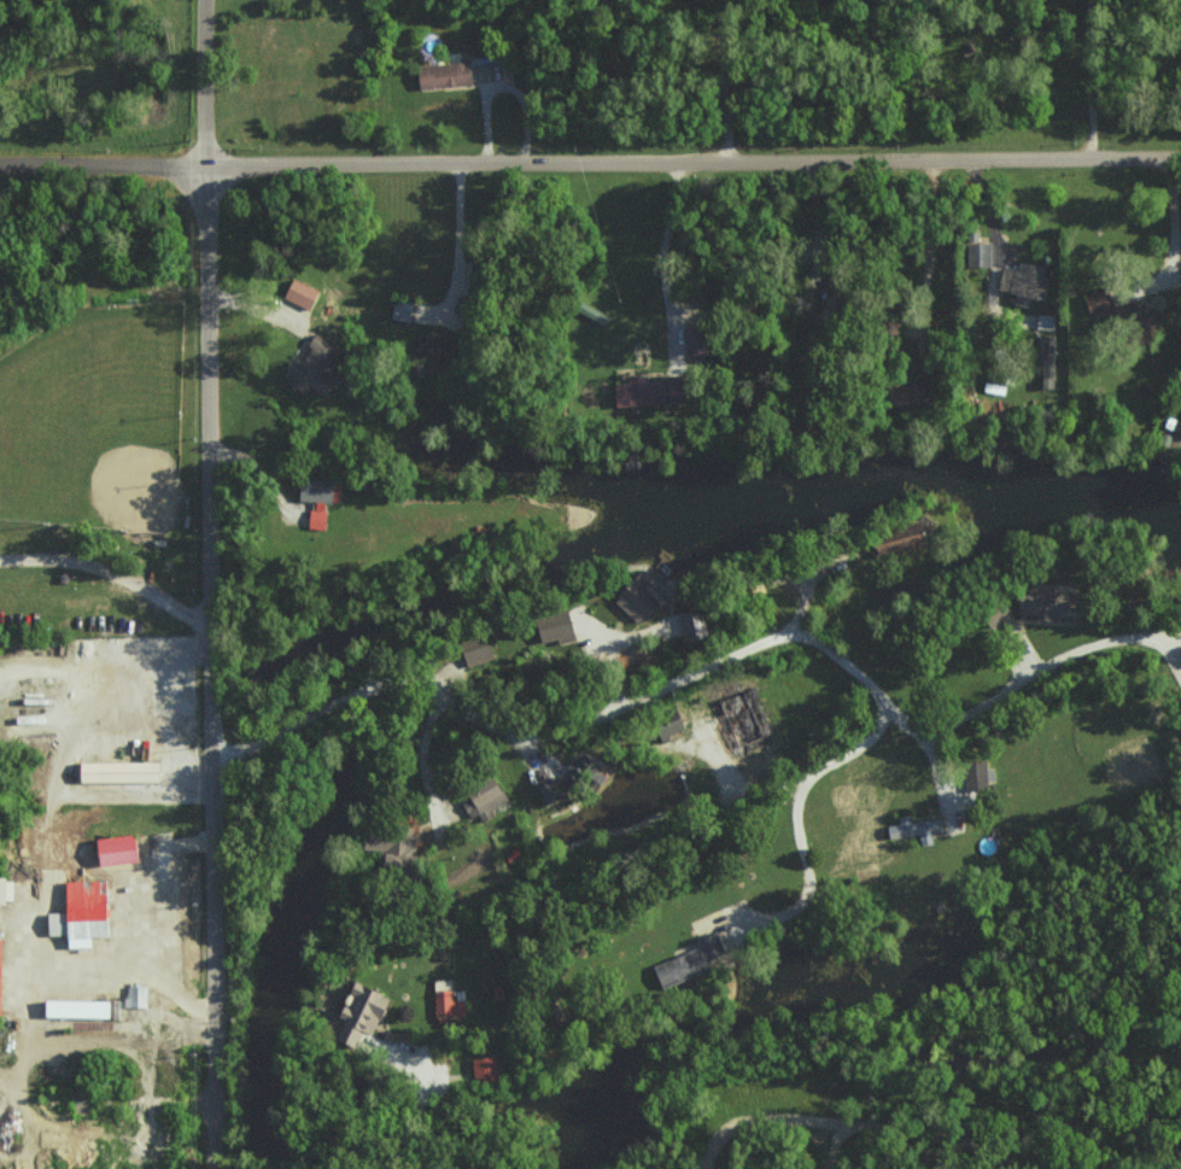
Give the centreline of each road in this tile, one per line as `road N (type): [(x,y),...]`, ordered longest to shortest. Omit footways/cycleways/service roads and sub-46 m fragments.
road 1 (residential): [(0,161),(1180,157)]
road 2 (residential): [(218,1168),(211,771),(223,553),(223,331),(205,163),(207,0)]
road 3 (residential): [(211,771),(267,731),(403,683),(496,727),(544,733),(749,645),(795,636),(829,650),(918,731),(936,730),(1045,662),(1098,642),(1169,642)]
road 4 (residential): [(1015,1168),(963,1142),(771,1118),(730,1135),(706,1168)]

